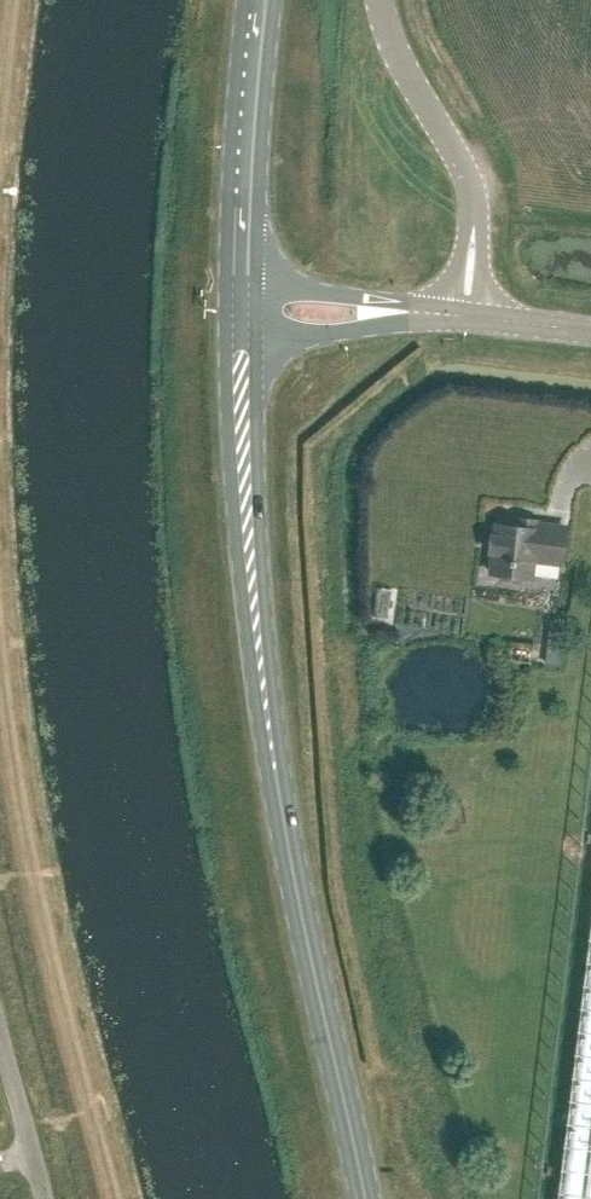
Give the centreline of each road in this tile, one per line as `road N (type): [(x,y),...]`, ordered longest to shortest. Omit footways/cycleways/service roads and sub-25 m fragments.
road 1 (secondary): [(364,1198),(266,718),(243,335)]
road 2 (secondary): [(241,289),(253,0)]
road 3 (unclassified): [(474,230),(462,159),(389,36),(382,0)]
road 4 (unclassified): [(420,313),(398,302),(241,289)]
road 5 (unclassified): [(243,335),(348,330),(420,313)]
road 6 (unclassified): [(41,1198),(0,1032)]

